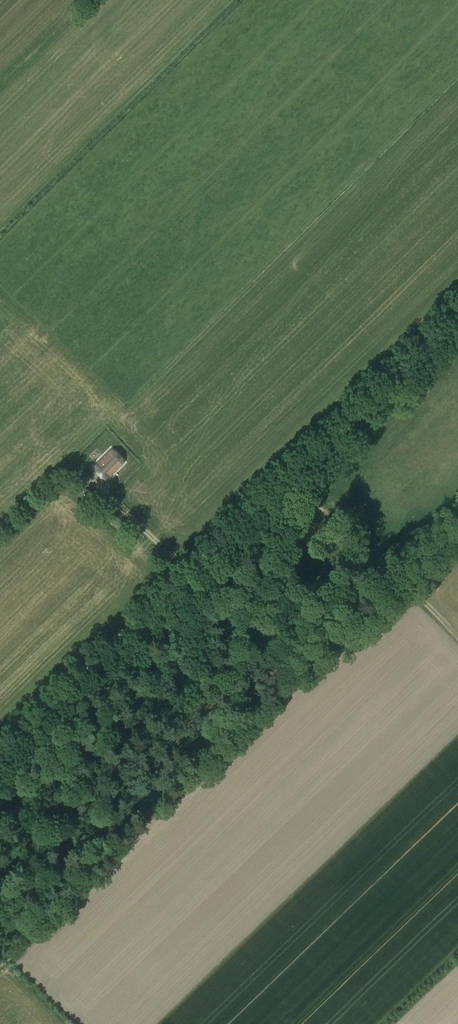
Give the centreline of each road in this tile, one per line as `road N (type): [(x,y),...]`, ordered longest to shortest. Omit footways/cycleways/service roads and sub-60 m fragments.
road 1 (unclassified): [(0,757),(457,314)]
road 2 (track): [(457,532),(398,586),(281,487)]
road 3 (track): [(17,510),(44,487),(81,475),(189,572)]

